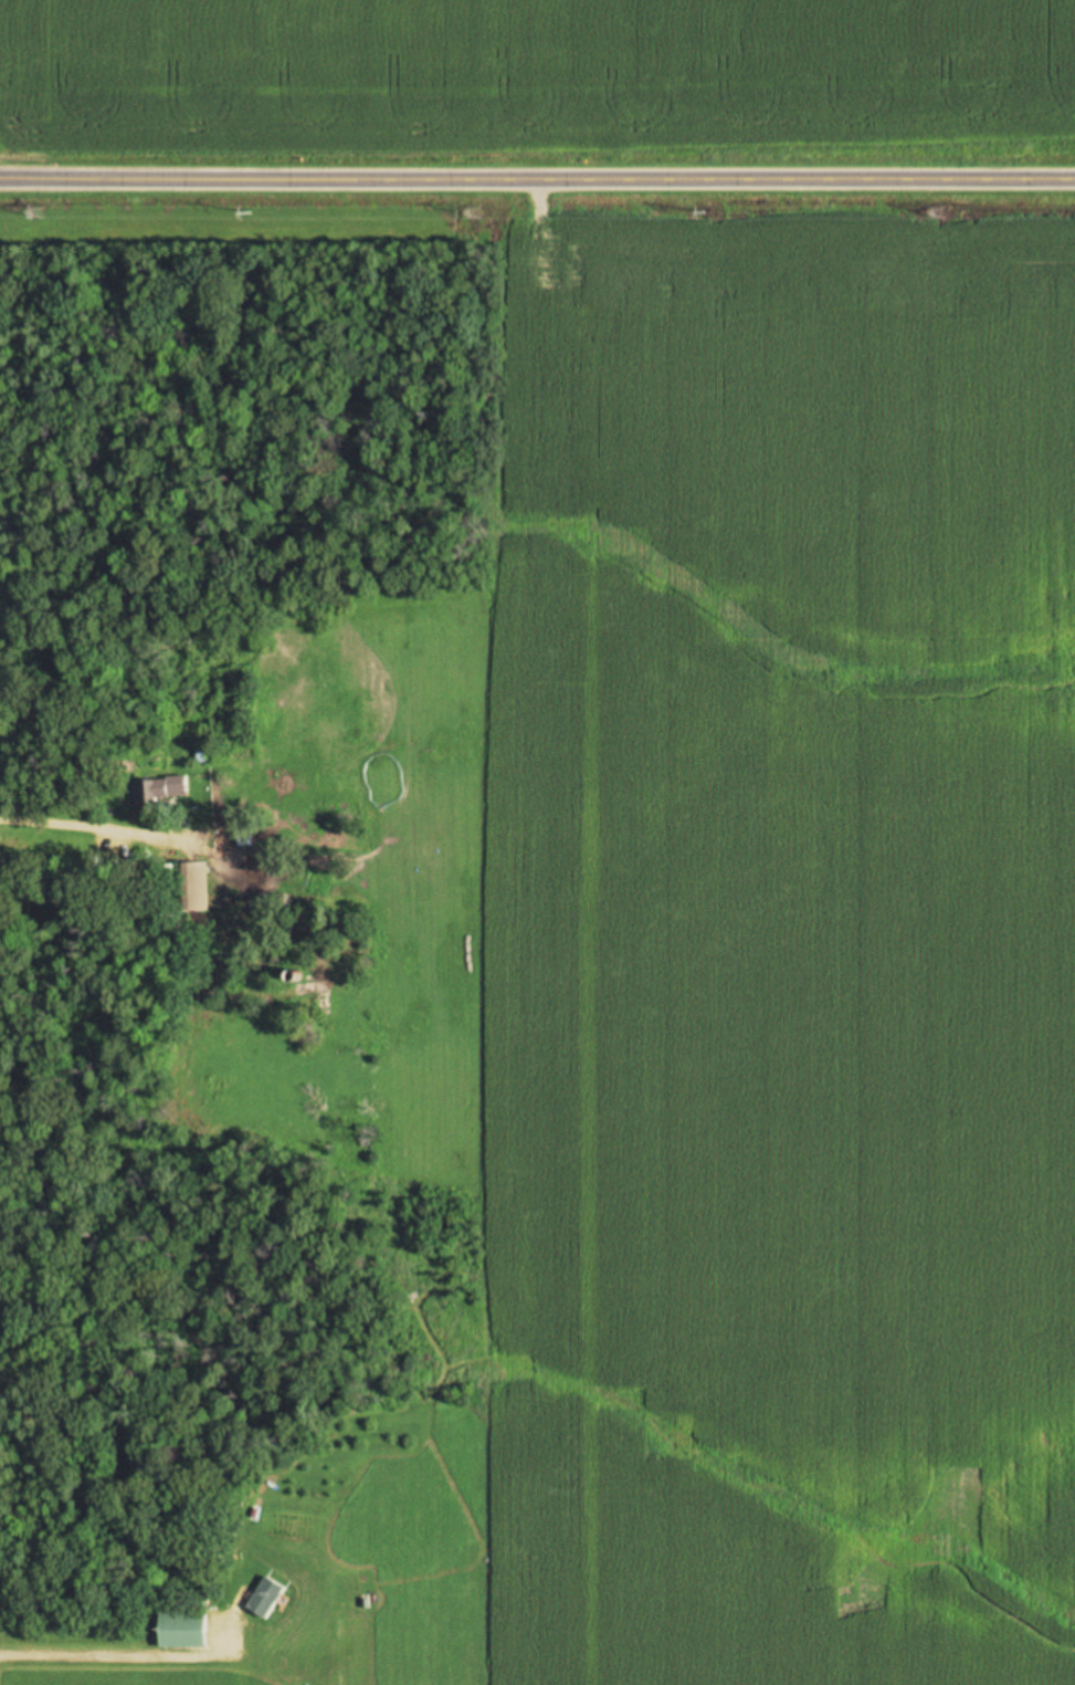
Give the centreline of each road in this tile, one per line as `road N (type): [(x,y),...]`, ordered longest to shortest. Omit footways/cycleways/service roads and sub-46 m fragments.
road 1 (secondary): [(1074,170),(0,166)]

